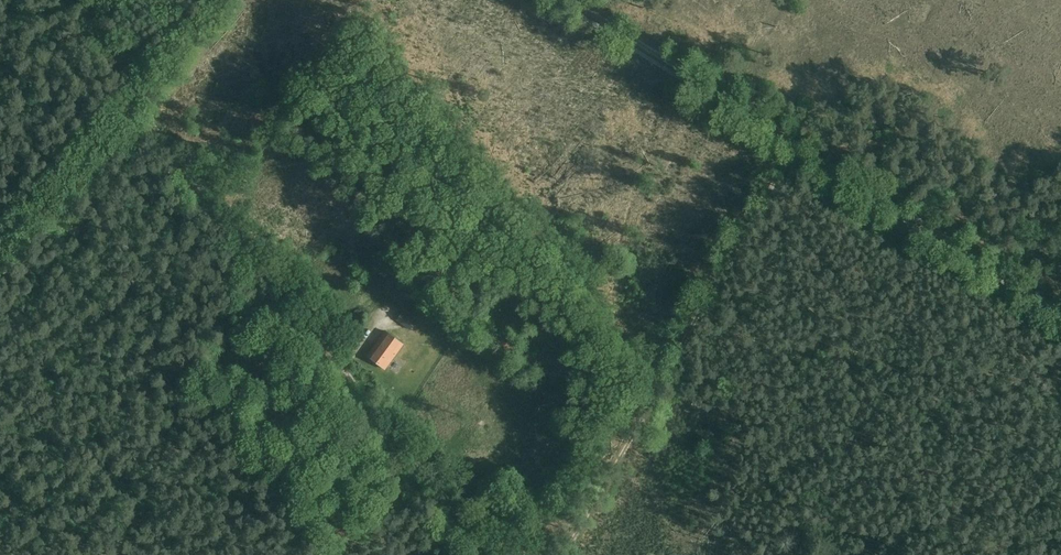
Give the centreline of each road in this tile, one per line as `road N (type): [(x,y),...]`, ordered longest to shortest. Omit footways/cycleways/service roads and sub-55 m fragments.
road 1 (track): [(1060,311),(569,0)]
road 2 (track): [(135,100),(490,554)]
road 3 (track): [(564,554),(798,144)]
road 4 (track): [(0,244),(223,0)]

